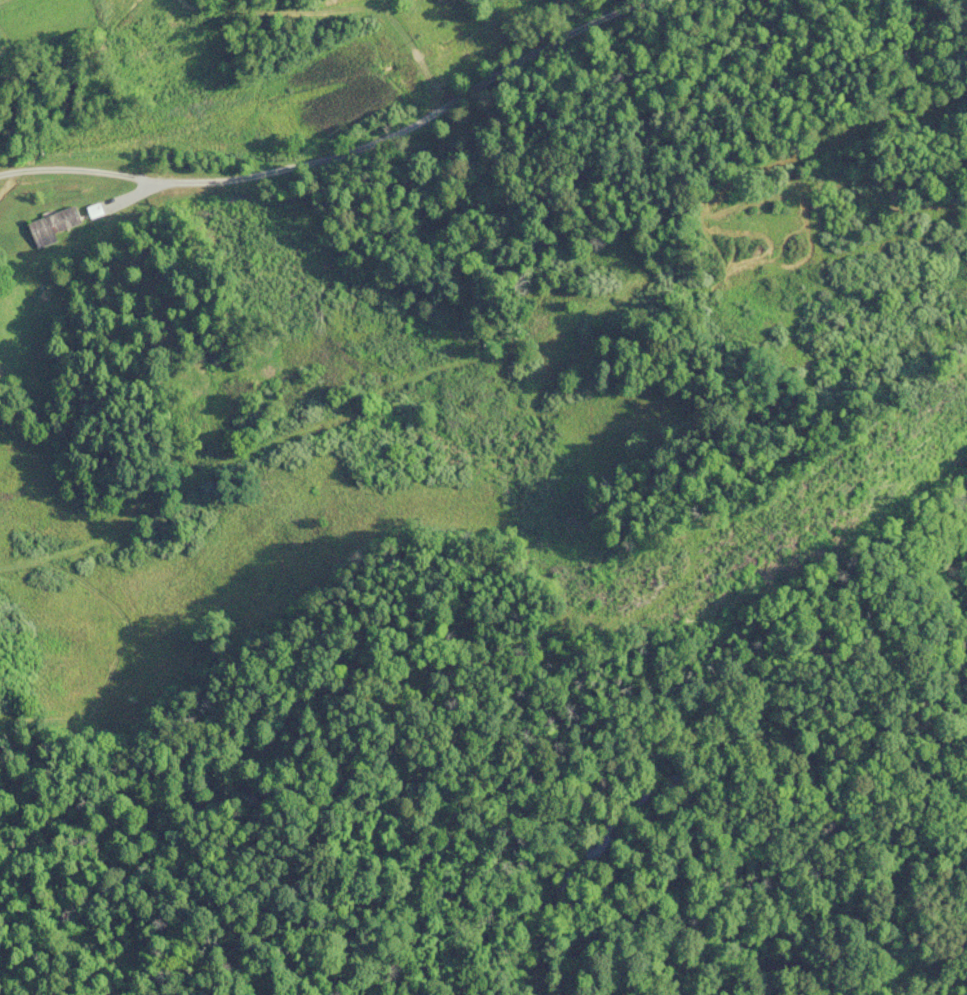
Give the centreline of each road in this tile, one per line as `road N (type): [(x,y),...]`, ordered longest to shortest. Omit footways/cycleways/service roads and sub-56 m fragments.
road 1 (residential): [(6,198),(83,214),(252,192),(794,0)]

